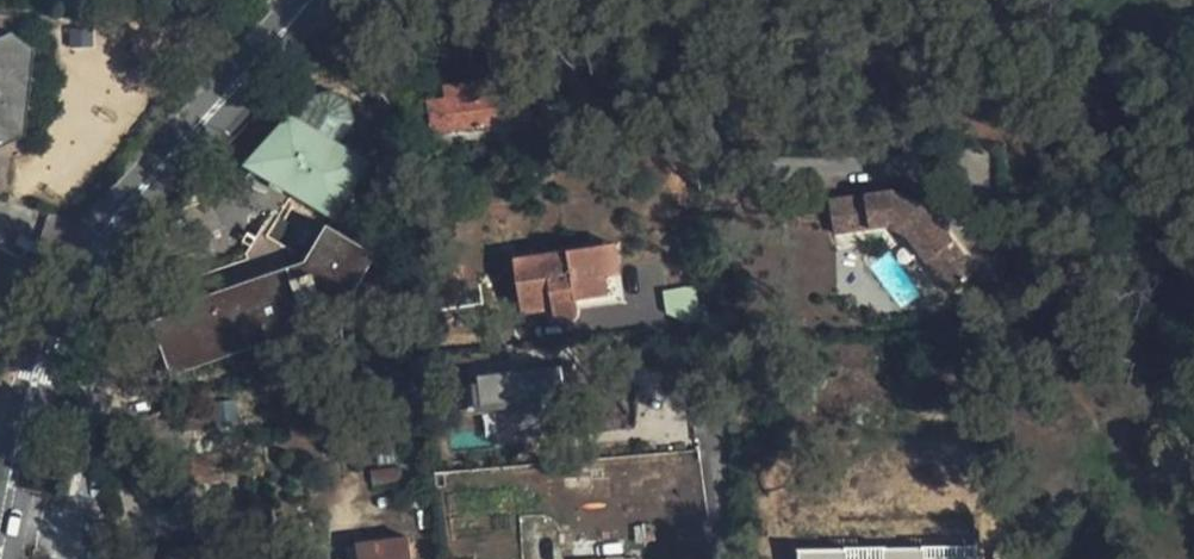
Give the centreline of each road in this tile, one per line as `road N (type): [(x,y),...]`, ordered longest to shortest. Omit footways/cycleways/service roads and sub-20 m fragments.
road 1 (unclassified): [(0,557),(69,288),(100,226),(278,0)]

